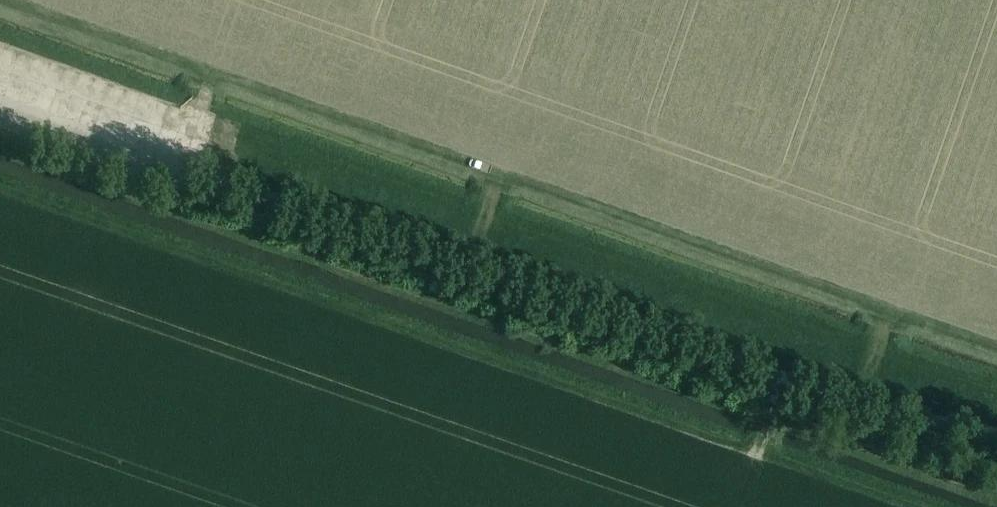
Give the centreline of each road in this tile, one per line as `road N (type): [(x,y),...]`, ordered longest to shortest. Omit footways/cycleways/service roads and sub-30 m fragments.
road 1 (track): [(996,346),(4,0)]
road 2 (unclassified): [(996,434),(811,389),(0,111)]
road 3 (track): [(0,187),(923,506)]

